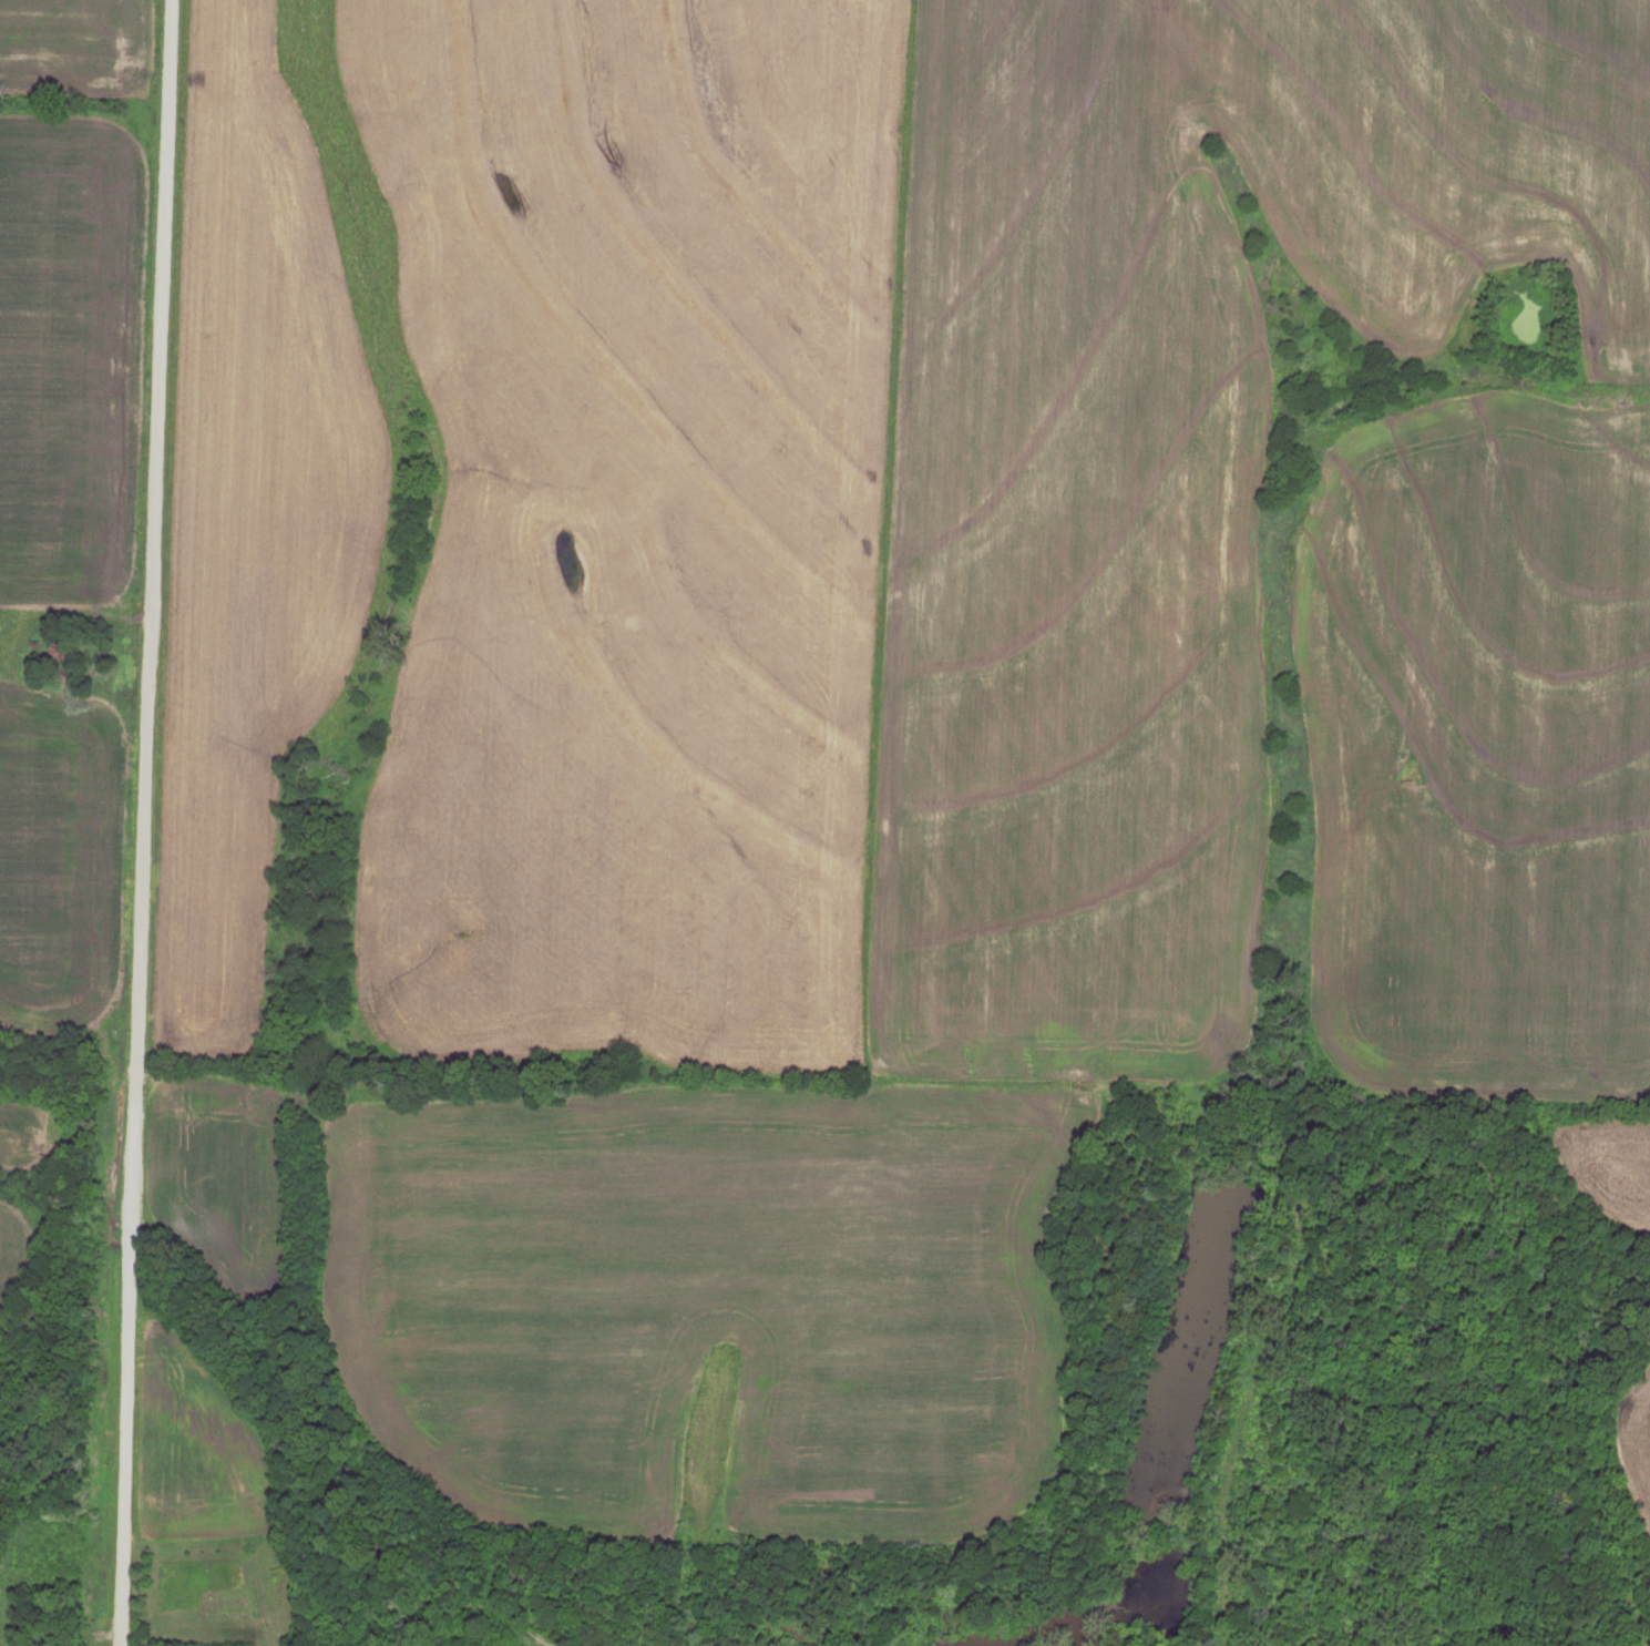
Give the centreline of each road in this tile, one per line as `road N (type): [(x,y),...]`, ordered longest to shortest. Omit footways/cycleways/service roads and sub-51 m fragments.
road 1 (residential): [(119,1645),(169,0)]

